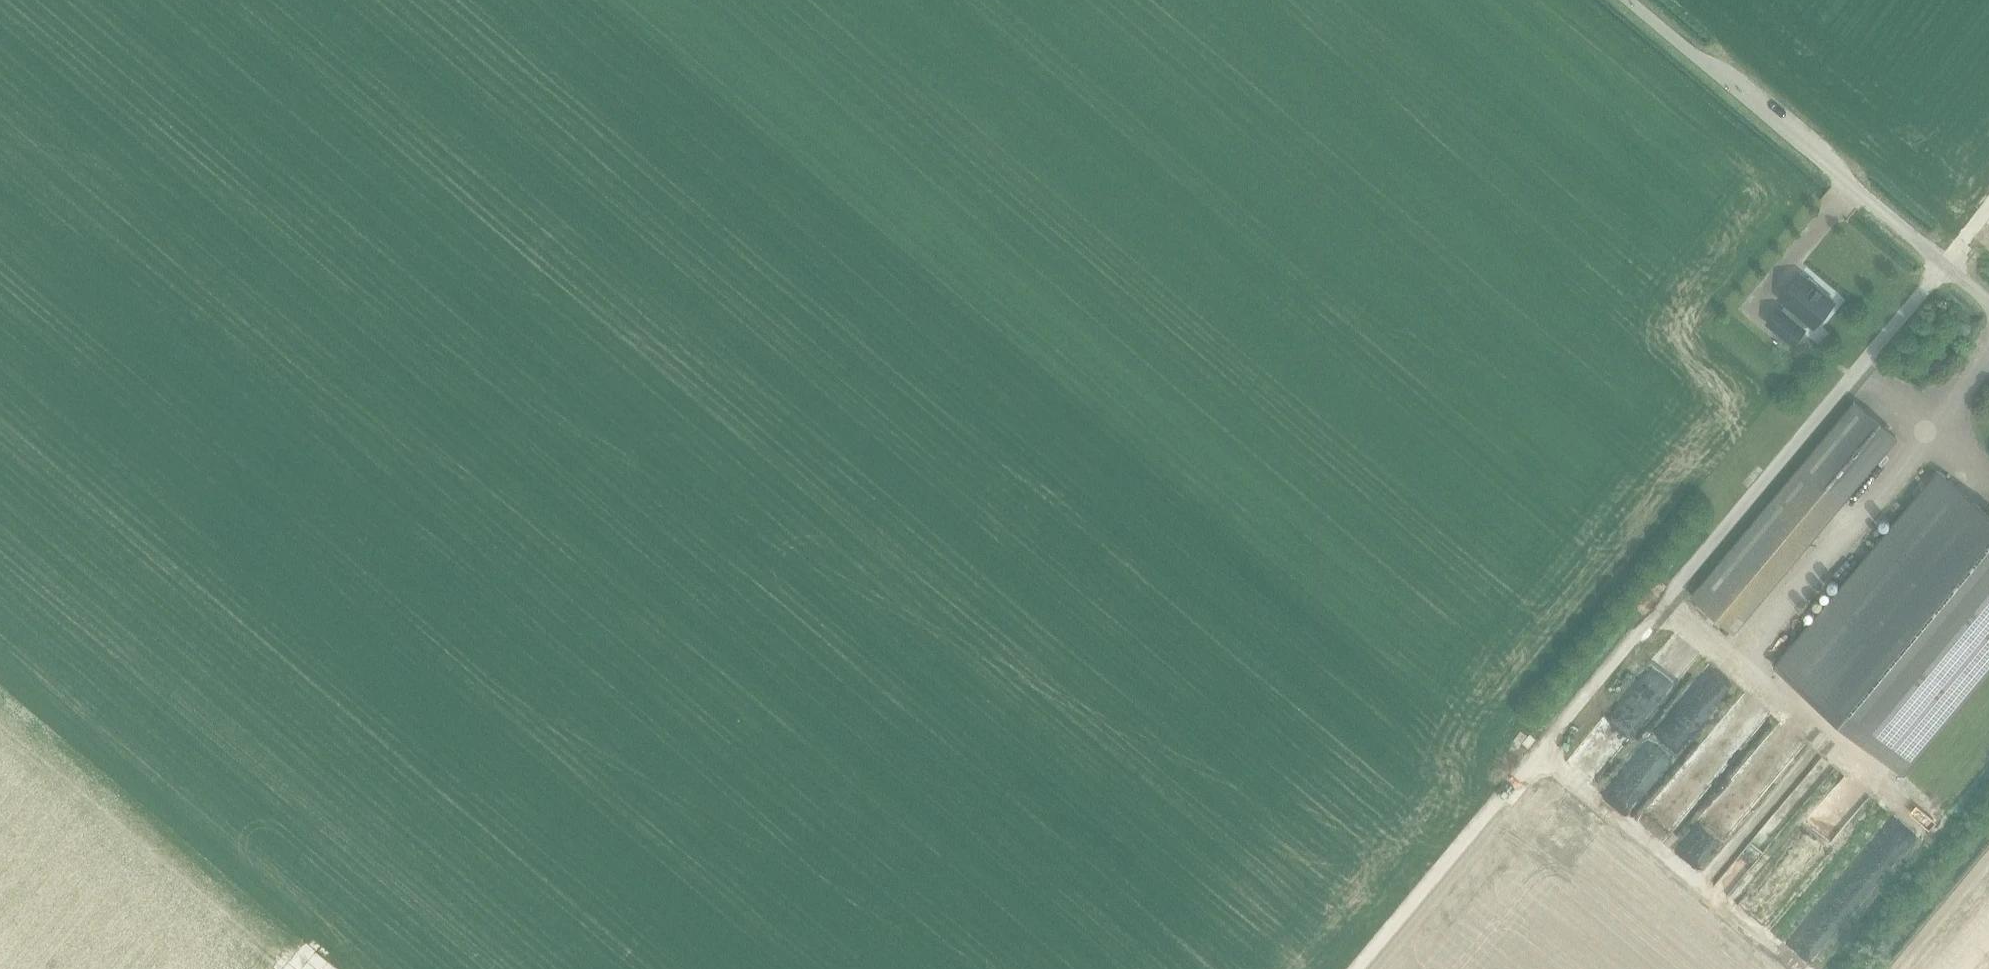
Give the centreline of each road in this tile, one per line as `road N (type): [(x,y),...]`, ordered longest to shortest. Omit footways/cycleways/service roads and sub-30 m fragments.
road 1 (unclassified): [(1943,266),(1626,0)]

